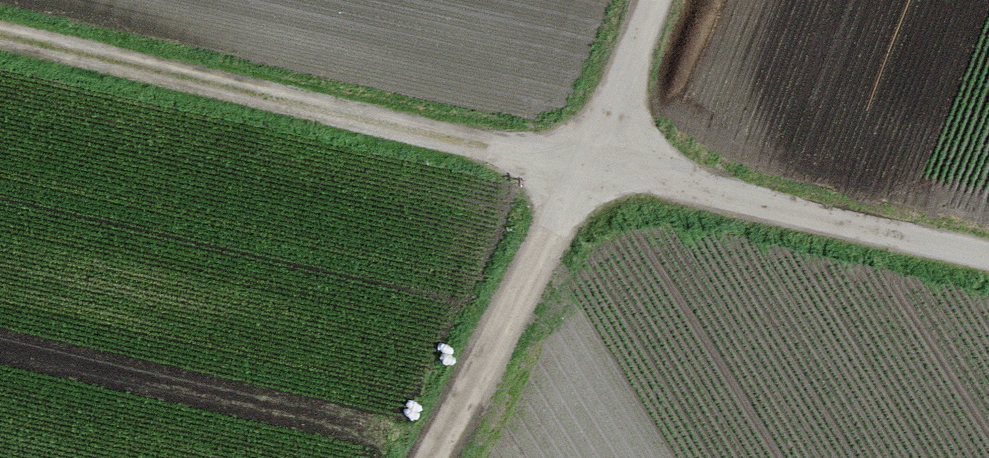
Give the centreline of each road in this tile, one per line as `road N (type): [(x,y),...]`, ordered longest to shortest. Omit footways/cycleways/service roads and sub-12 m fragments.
road 1 (track): [(0,31),(988,255)]
road 2 (track): [(653,0),(587,167),(424,457)]

